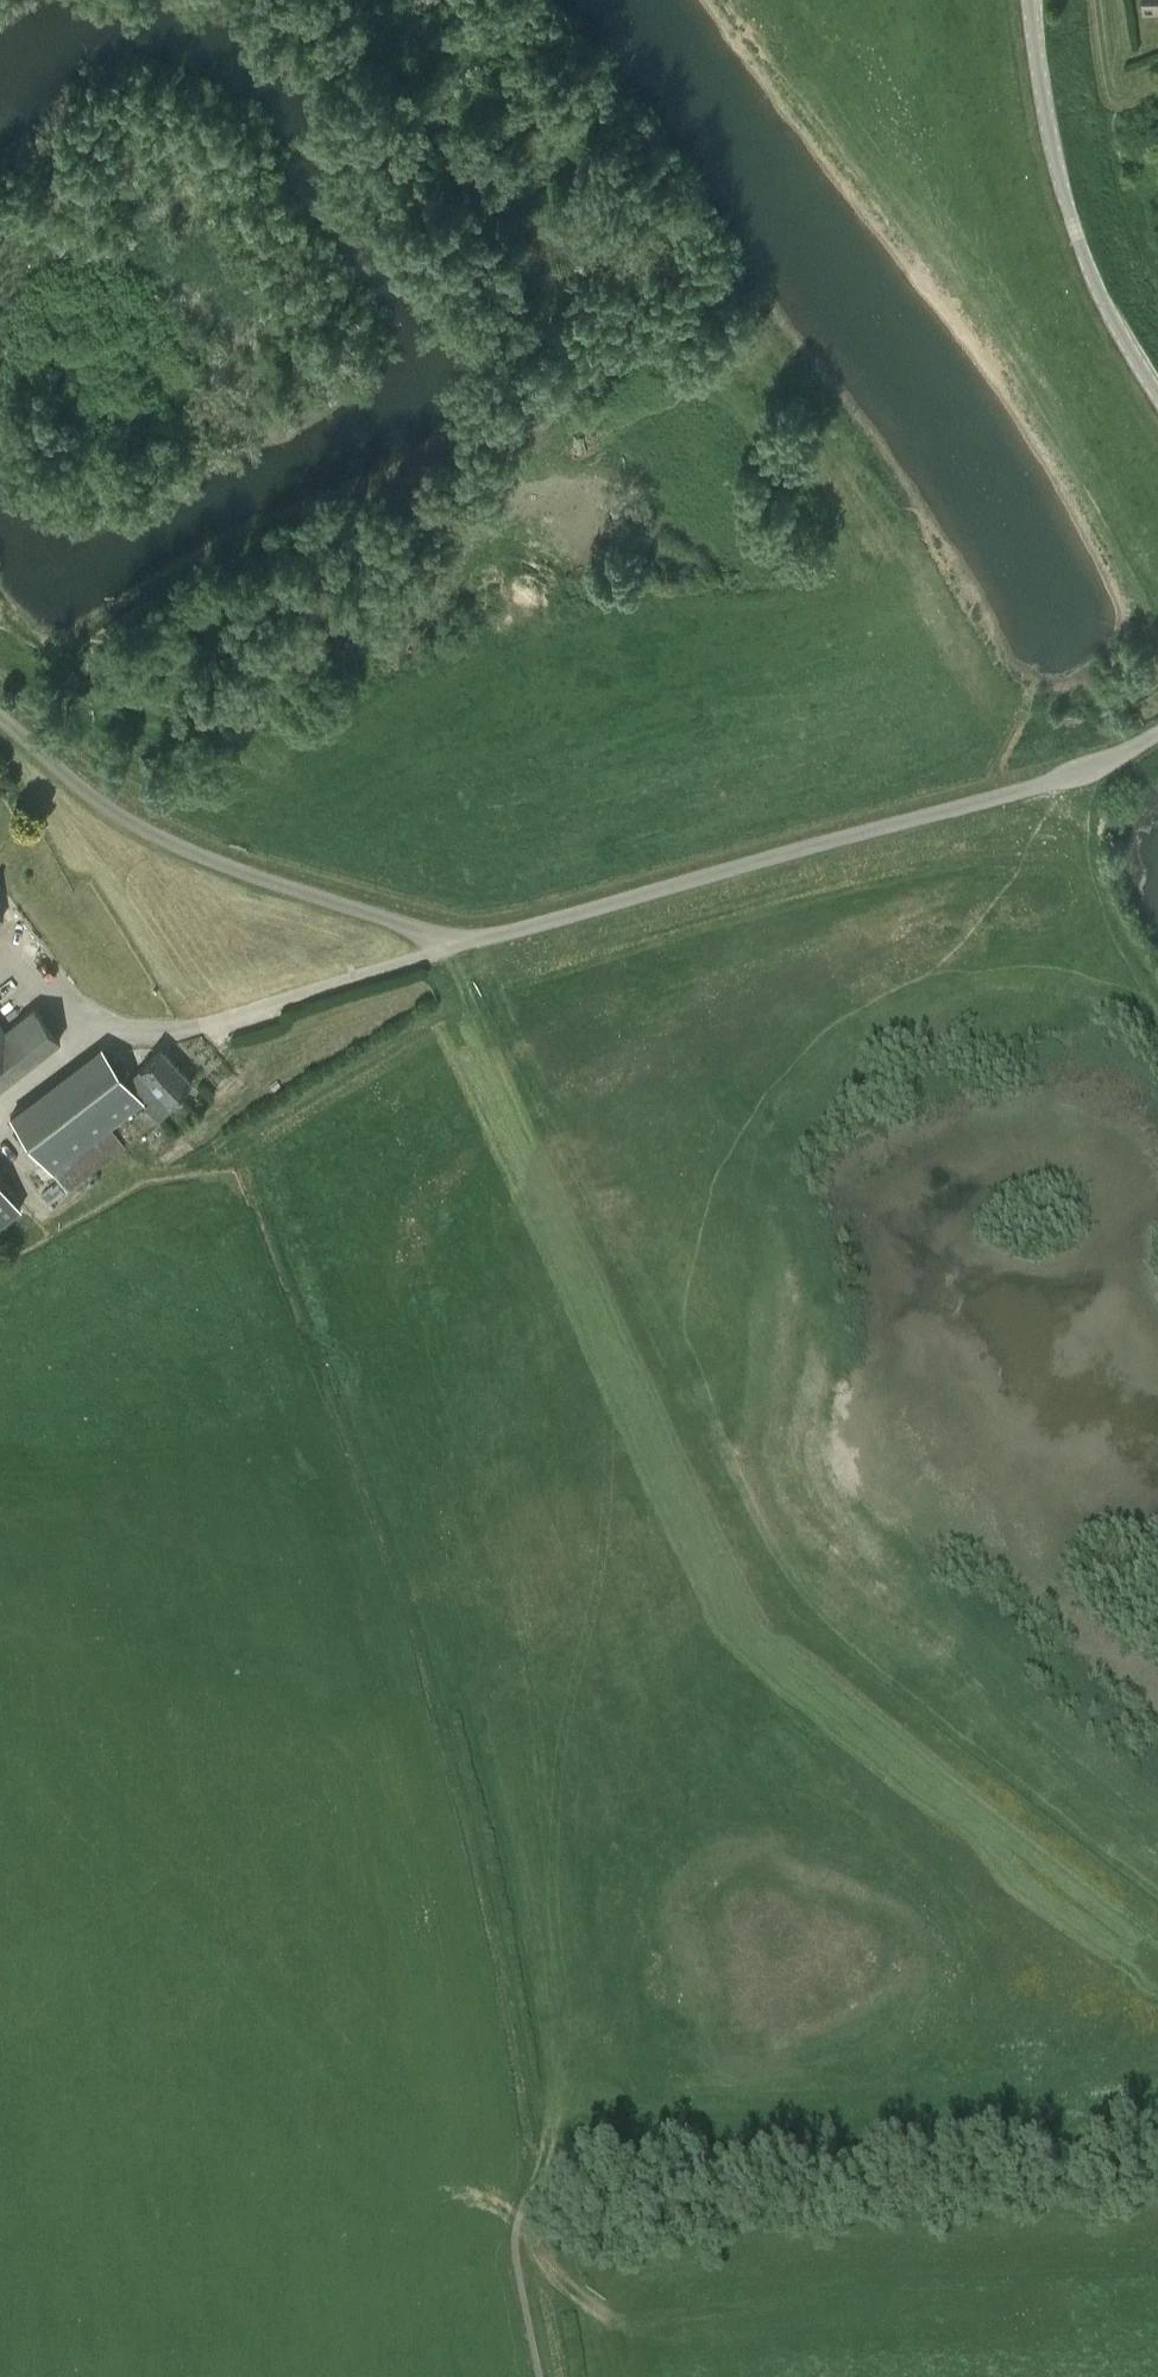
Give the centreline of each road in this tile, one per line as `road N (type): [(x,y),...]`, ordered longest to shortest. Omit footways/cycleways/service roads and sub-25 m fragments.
road 1 (unclassified): [(1157,733),(1069,776),(465,944),(151,834),(90,796),(0,721)]
road 2 (tertiary): [(1157,393),(1122,337),(1067,207),(1029,0)]

